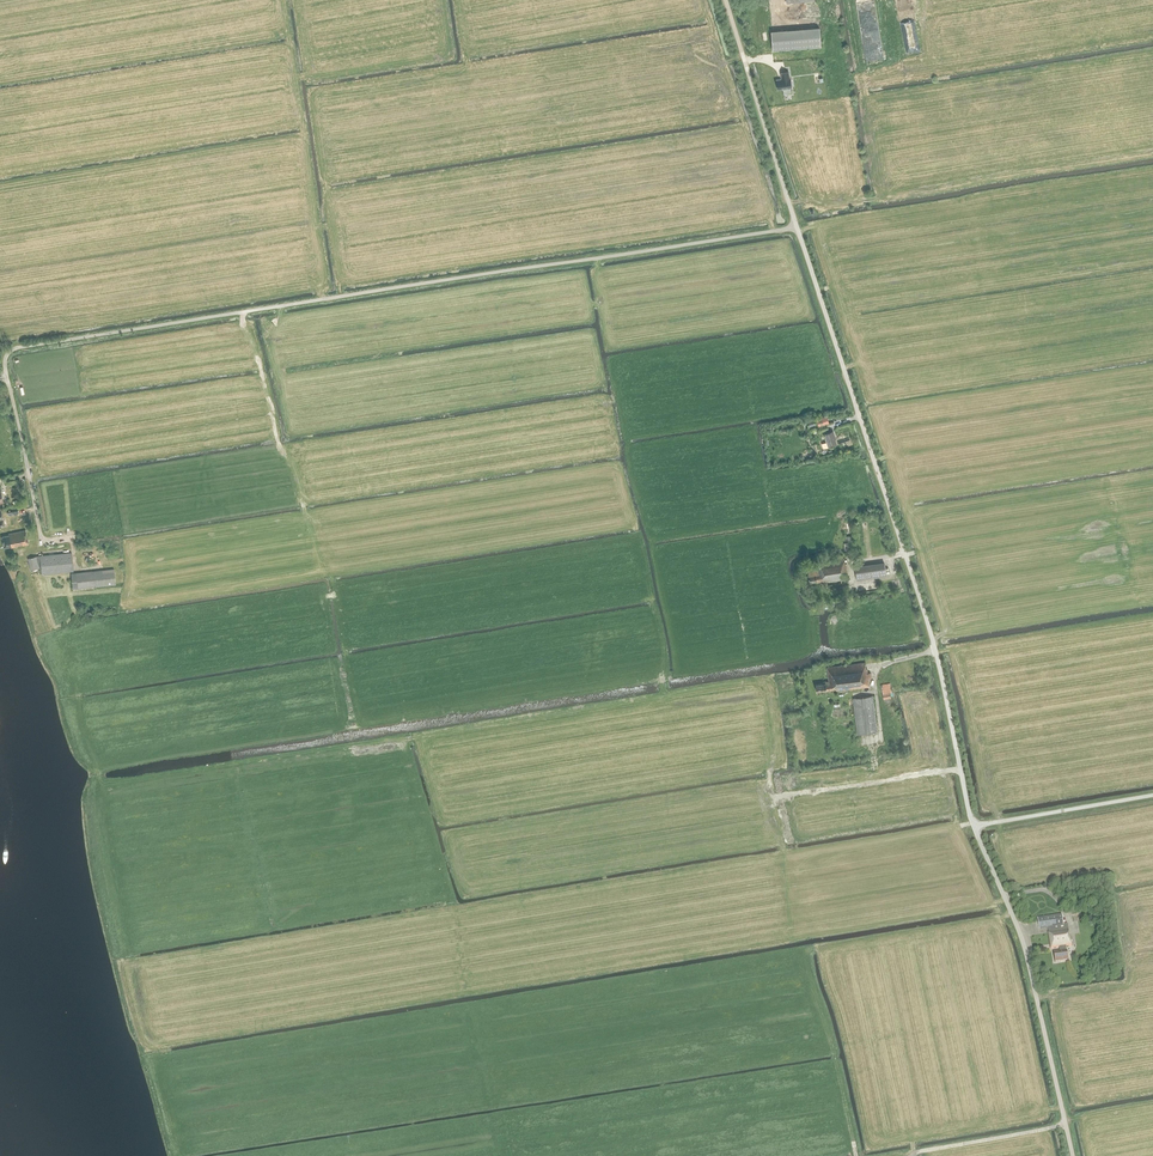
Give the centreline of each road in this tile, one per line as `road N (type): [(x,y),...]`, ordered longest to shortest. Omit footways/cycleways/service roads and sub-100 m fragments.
road 1 (unclassified): [(1073,1155),(1023,945),(970,817),(930,633),(797,228)]
road 2 (unclassified): [(5,368),(6,356),(20,347),(797,228)]
road 3 (unclassified): [(797,228),(726,0)]
road 4 (residential): [(38,524),(5,368)]
road 5 (track): [(1065,1124),(914,1152)]

